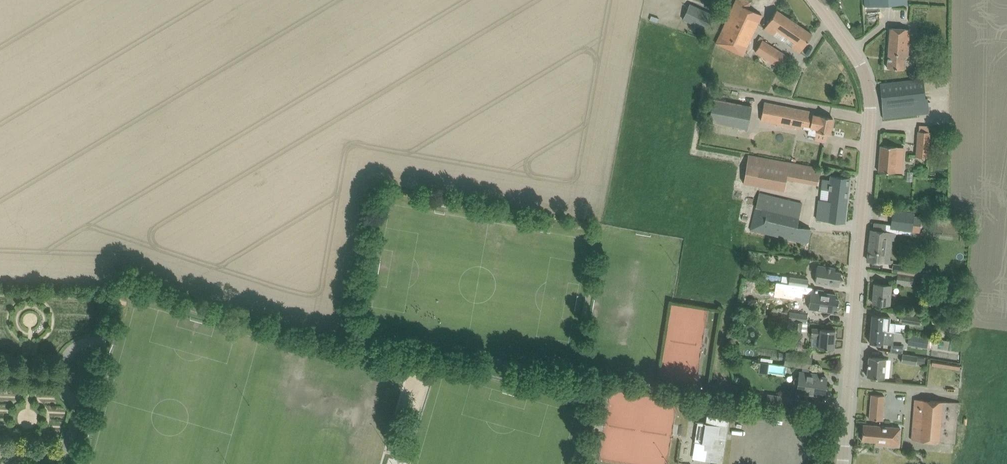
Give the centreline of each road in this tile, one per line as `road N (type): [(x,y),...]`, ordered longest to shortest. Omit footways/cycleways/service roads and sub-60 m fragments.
road 1 (unclassified): [(843,463),(871,110),(860,62),(815,0)]

